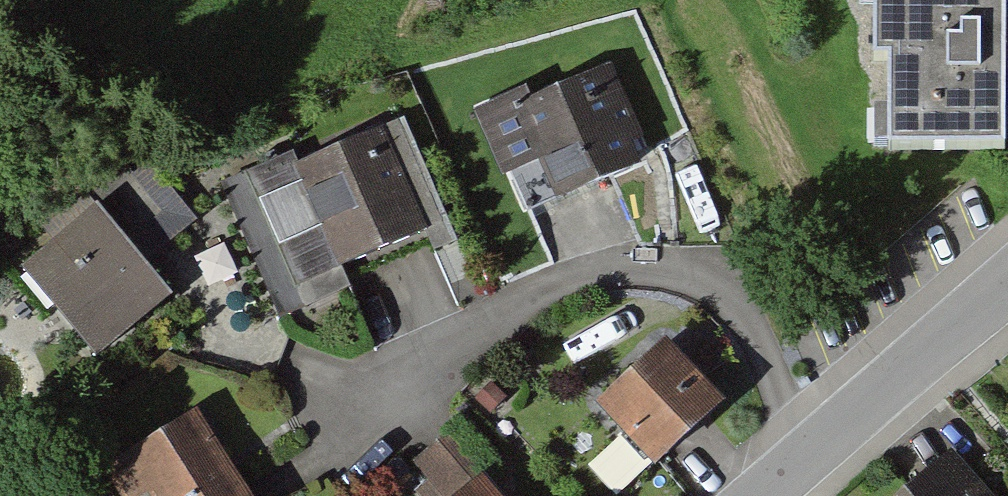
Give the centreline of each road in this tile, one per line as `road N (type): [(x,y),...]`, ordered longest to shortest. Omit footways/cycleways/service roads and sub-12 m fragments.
road 1 (residential): [(292,362),(382,391),(561,282),(628,266),(687,275),(737,307),(765,354),(785,421),(813,454)]
road 2 (residential): [(1007,287),(813,454)]

